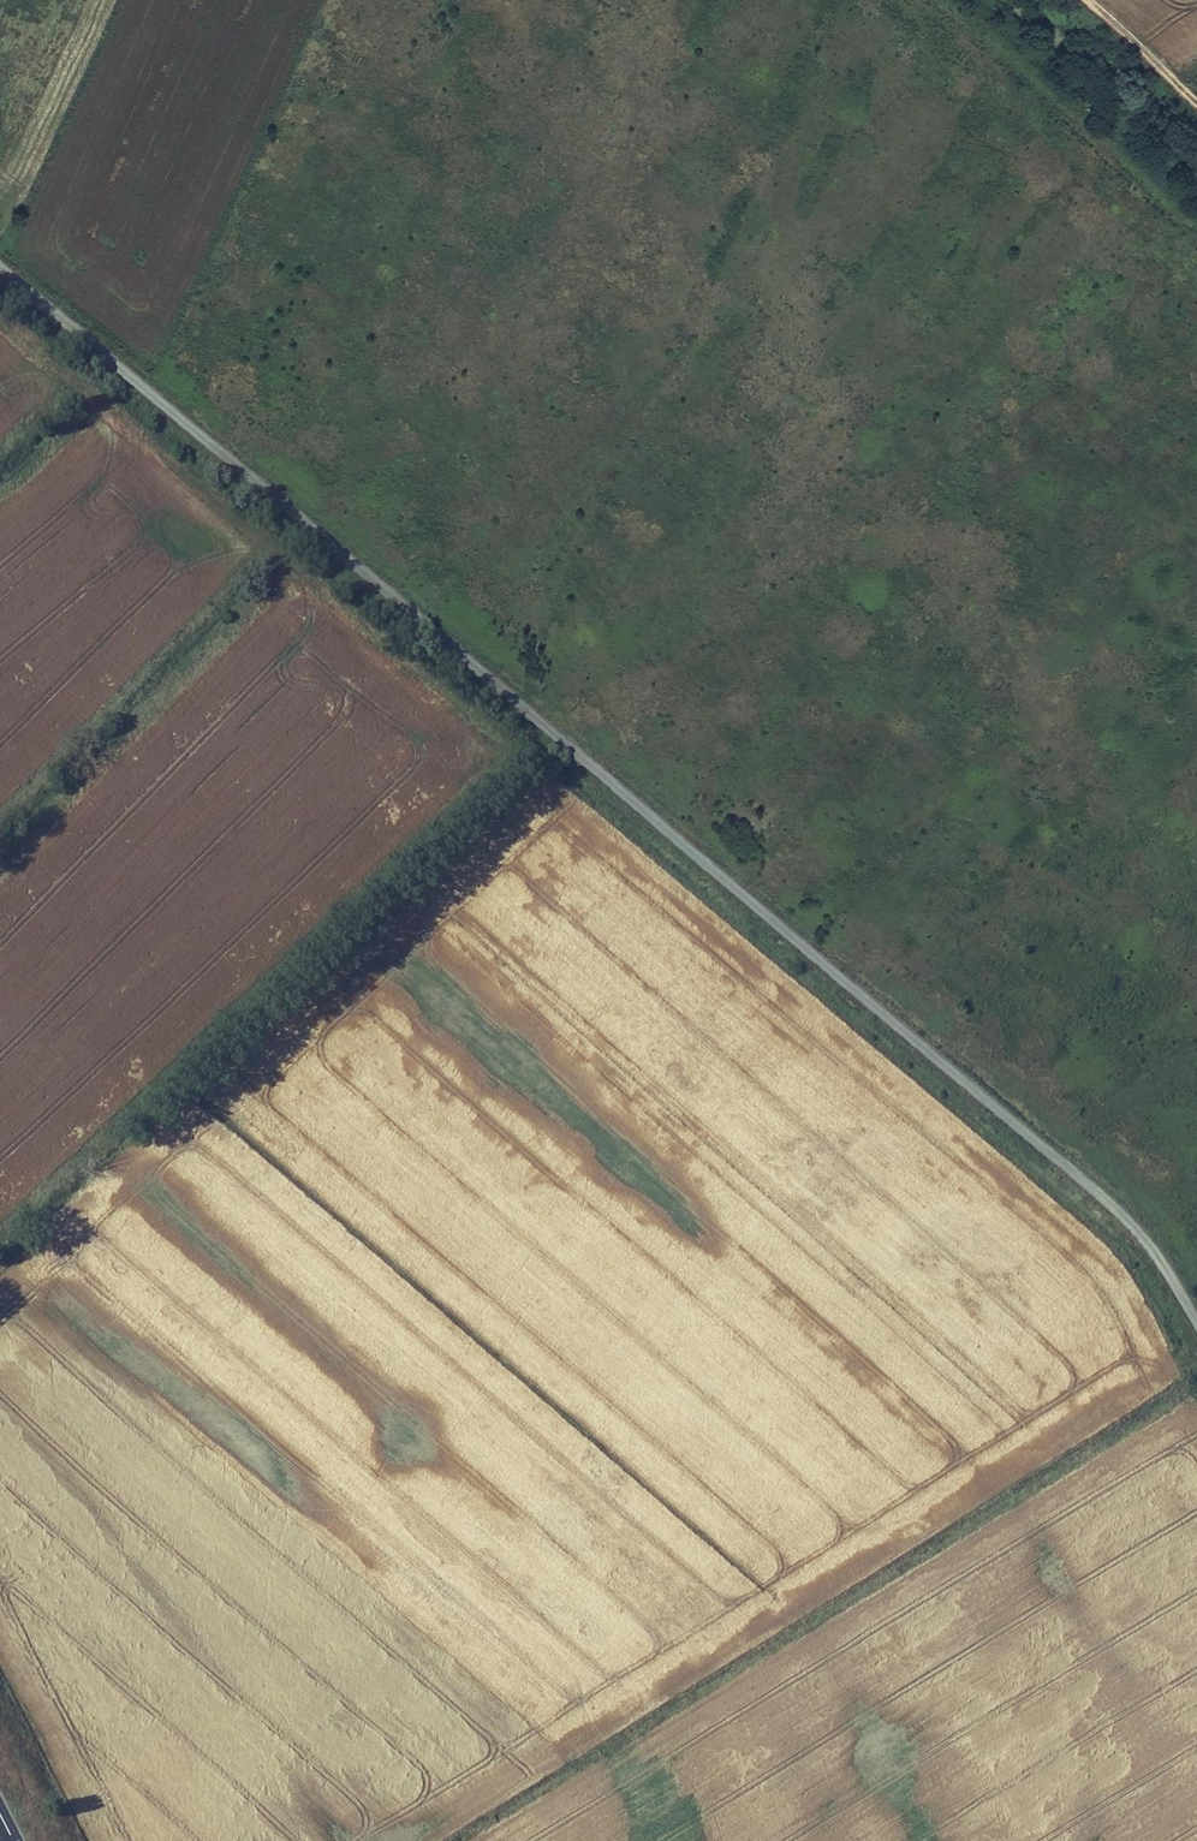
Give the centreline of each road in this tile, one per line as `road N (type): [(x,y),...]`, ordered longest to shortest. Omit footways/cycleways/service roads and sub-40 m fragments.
road 1 (unclassified): [(1196,1318),(1167,1263),(0,268)]
road 2 (track): [(937,0),(1196,233)]
road 3 (track): [(1079,0),(1196,105)]

